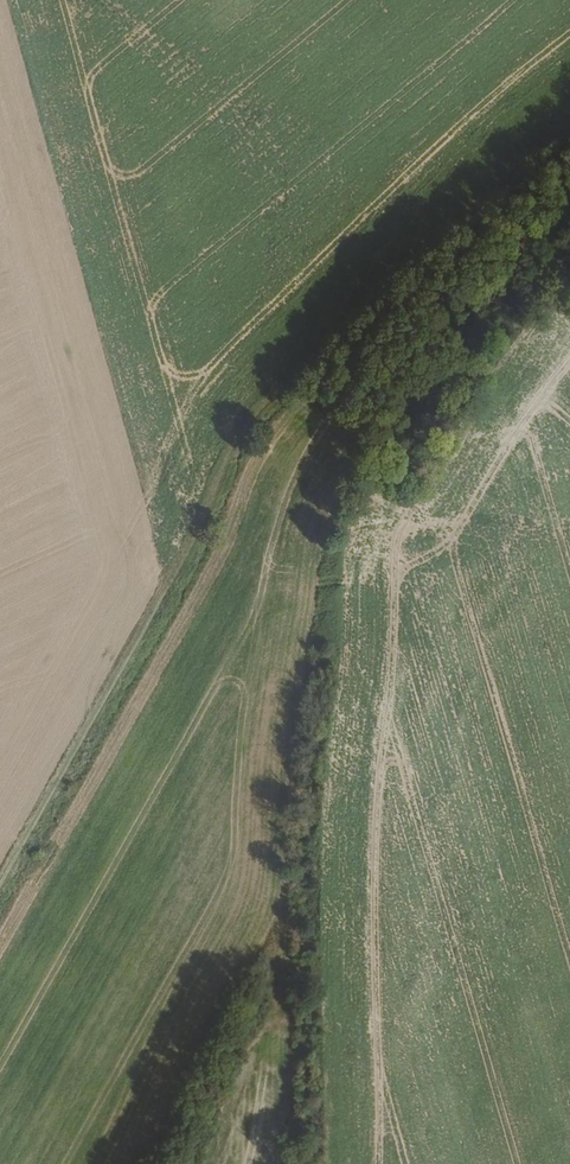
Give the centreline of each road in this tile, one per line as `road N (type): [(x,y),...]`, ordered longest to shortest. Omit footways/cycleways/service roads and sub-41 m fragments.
road 1 (track): [(305,1163),(296,850),(333,611)]

